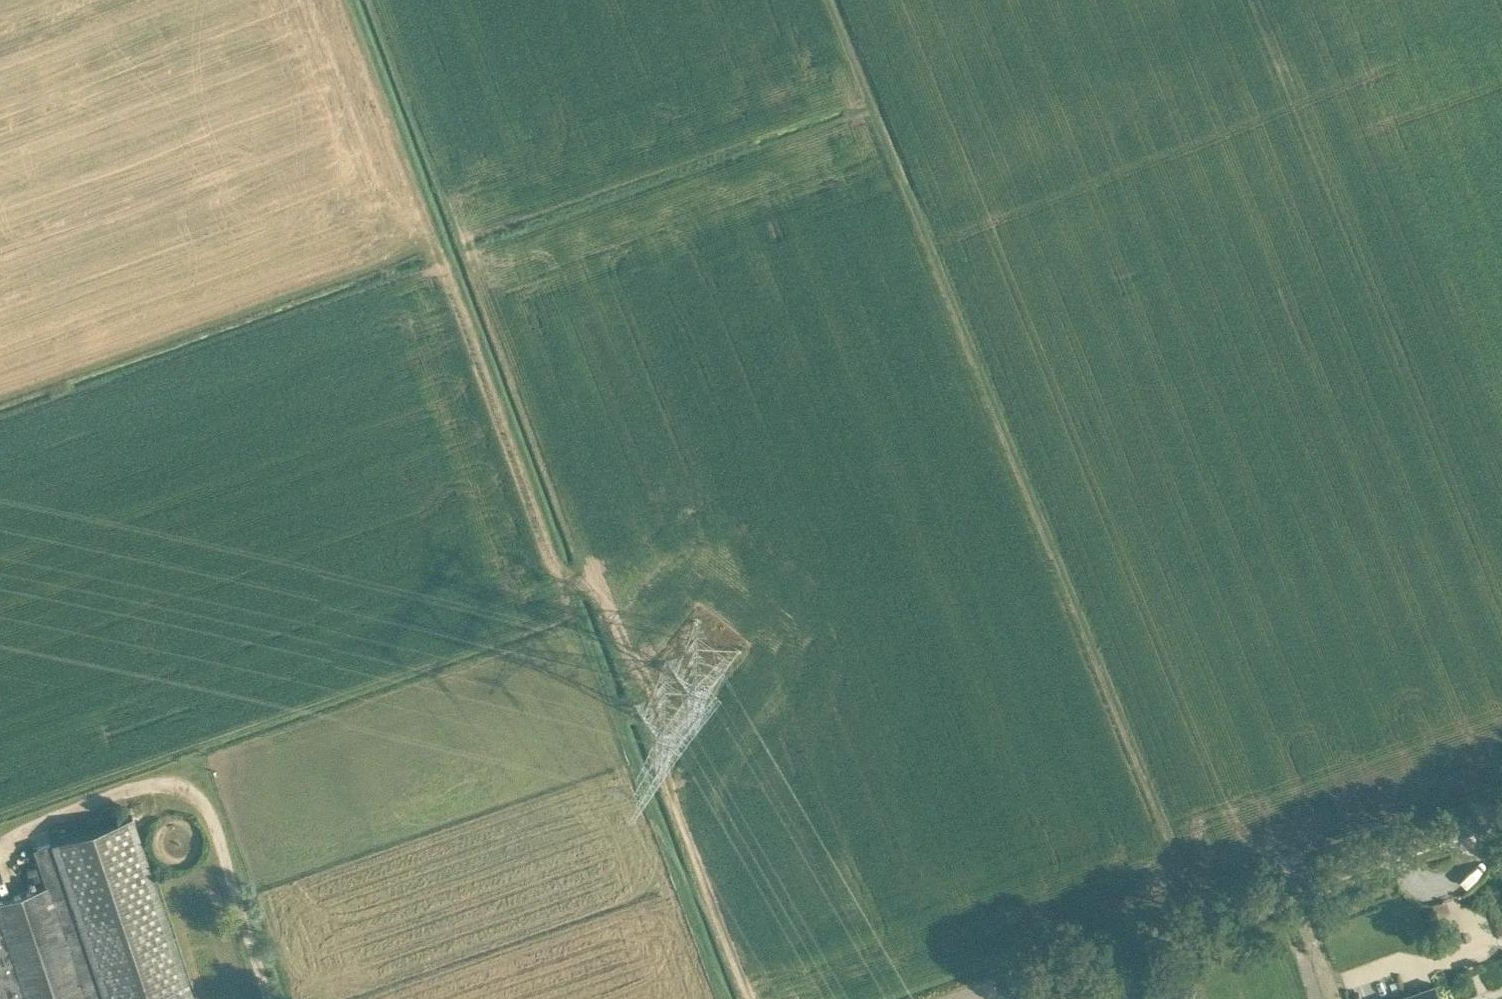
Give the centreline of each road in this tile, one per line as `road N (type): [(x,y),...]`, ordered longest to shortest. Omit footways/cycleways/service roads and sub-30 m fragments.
road 1 (unclassified): [(949,998),(1501,801)]

